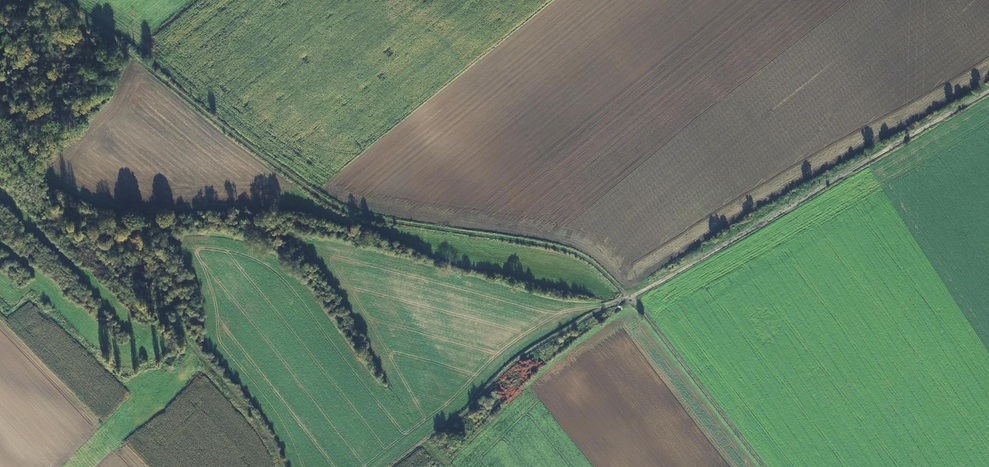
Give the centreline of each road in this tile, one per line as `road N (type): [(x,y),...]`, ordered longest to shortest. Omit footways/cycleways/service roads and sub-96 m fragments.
road 1 (track): [(628,298),(575,252),(364,216),(334,204),(68,0)]
road 2 (track): [(988,90),(628,298)]
road 3 (track): [(389,466),(466,413),(531,350),(628,298)]
road 4 (track): [(628,298),(763,466)]

